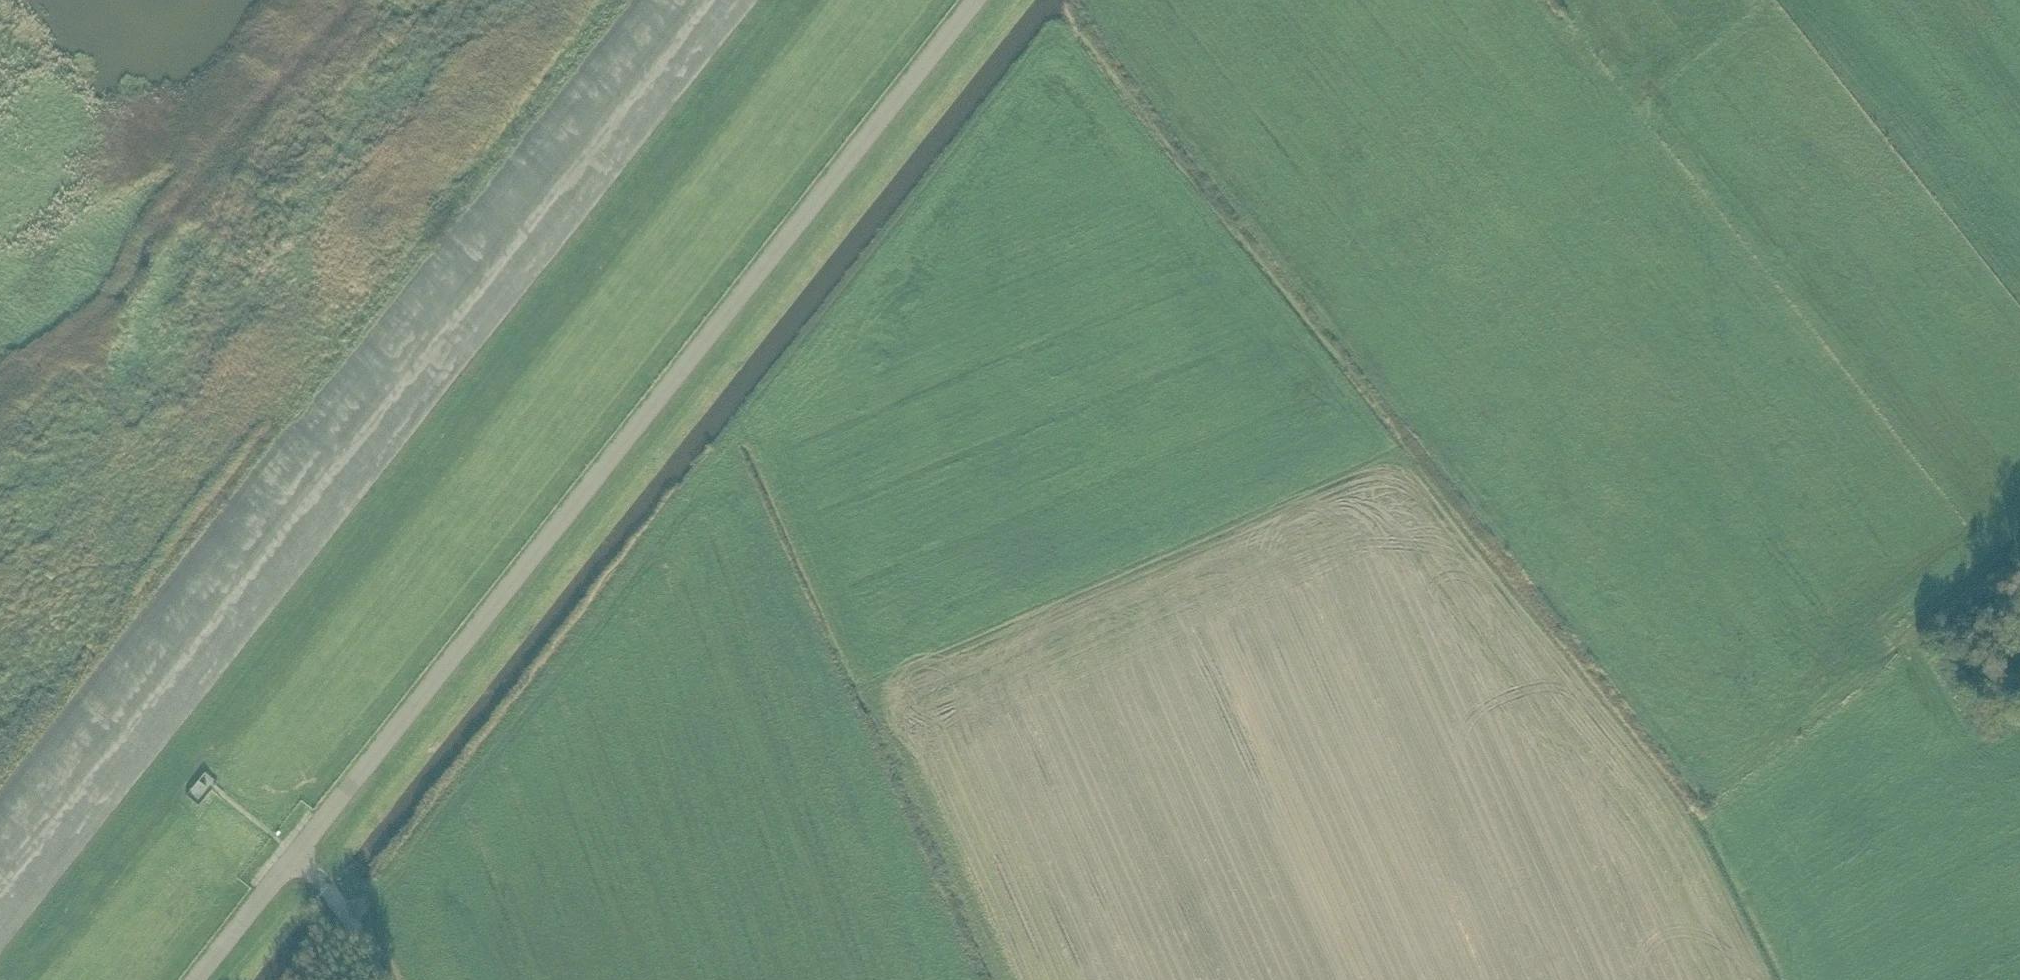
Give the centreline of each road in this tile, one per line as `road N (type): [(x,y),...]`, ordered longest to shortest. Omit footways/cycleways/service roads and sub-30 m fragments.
road 1 (unclassified): [(295,857),(981,0)]
road 2 (unclassified): [(199,979),(295,857)]
road 3 (track): [(1900,638),(2019,546)]
road 4 (unclassified): [(379,979),(351,921),(295,857)]

